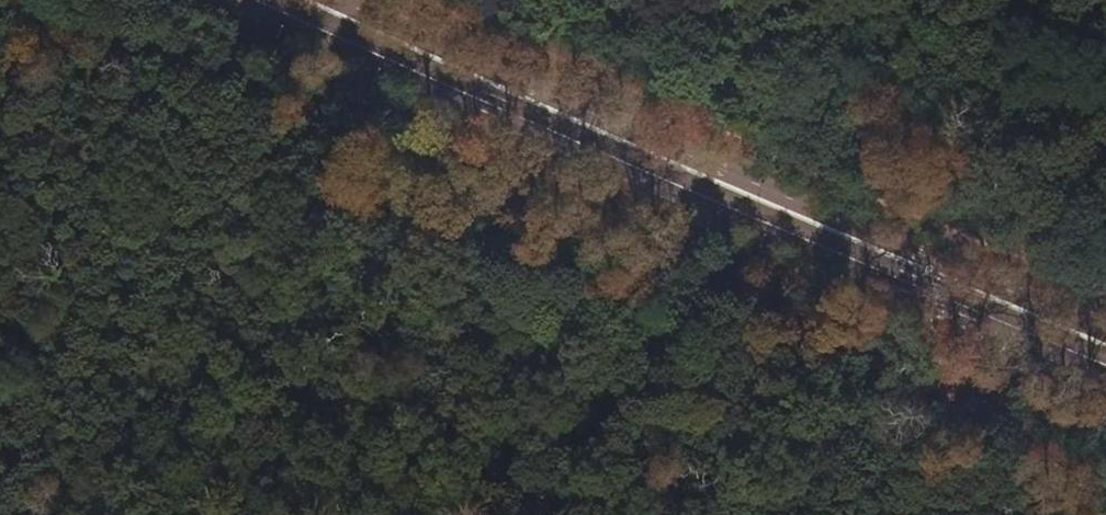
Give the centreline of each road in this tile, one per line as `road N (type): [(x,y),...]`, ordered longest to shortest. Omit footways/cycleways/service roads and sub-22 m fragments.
road 1 (primary): [(1105,366),(242,0)]

